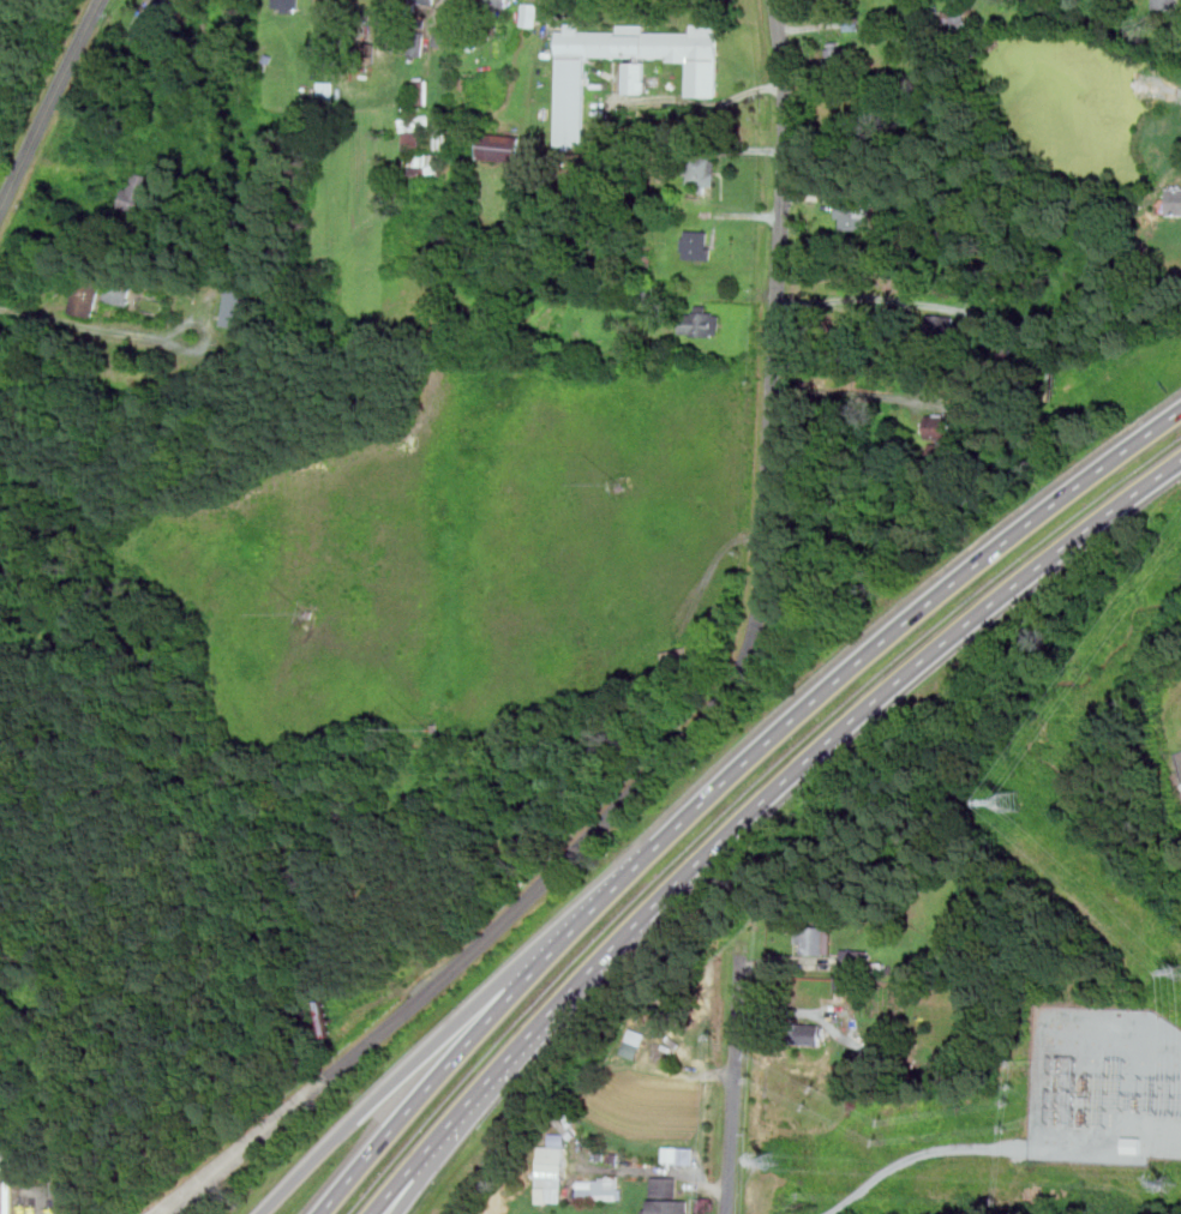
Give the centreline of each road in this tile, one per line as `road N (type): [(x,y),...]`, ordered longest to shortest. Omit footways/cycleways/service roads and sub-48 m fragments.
road 1 (residential): [(164,1213),(436,990),(718,711),(742,675),(763,577),(786,169),(777,0)]
road 2 (motorway): [(1180,411),(937,596),(733,774),(442,1071),(321,1213)]
road 3 (motorway): [(373,1213),(541,1021),(768,798),(966,625),(1180,461)]
road 4 (motorway): [(588,916),(540,948),(261,1213)]
road 5 (residential): [(729,1213),(742,956)]
road 6 (tertiary): [(0,211),(102,0)]
road 7 (motorway): [(397,1213),(470,1101)]
road 8 (track): [(765,540),(729,551),(681,632)]

